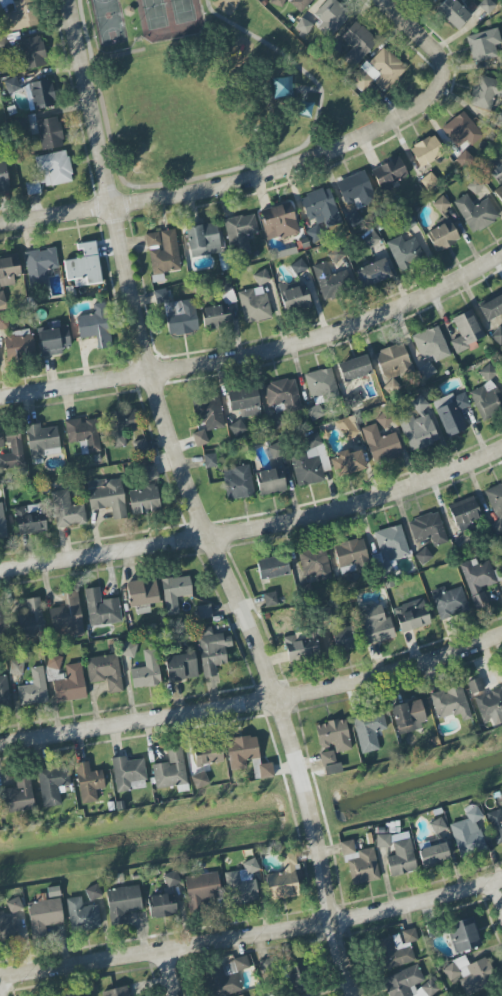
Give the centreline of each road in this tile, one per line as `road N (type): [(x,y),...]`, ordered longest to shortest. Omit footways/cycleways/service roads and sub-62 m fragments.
road 1 (residential): [(71,0),(149,375),(186,487),(275,698),(352,995)]
road 2 (residential): [(0,400),(294,345),(398,308),(501,254)]
road 3 (residential): [(0,571),(299,520),(420,483),(501,446)]
road 4 (residential): [(0,744),(366,679),(501,635)]
road 5 (residential): [(0,978),(330,924),(501,879)]
road 6 (residential): [(0,224),(308,159),(420,105),(439,88),(442,72)]

